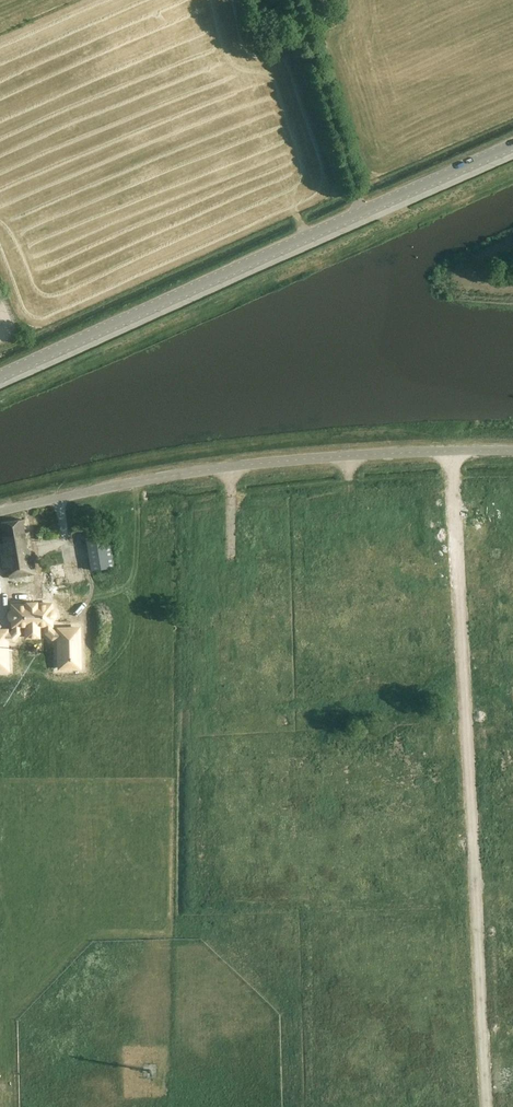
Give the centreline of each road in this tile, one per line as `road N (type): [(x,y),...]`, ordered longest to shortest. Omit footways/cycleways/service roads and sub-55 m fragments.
road 1 (residential): [(449,450),(486,1106)]
road 2 (tertiary): [(0,376),(512,146)]
road 3 (unclassified): [(0,512),(228,467),(449,450)]

